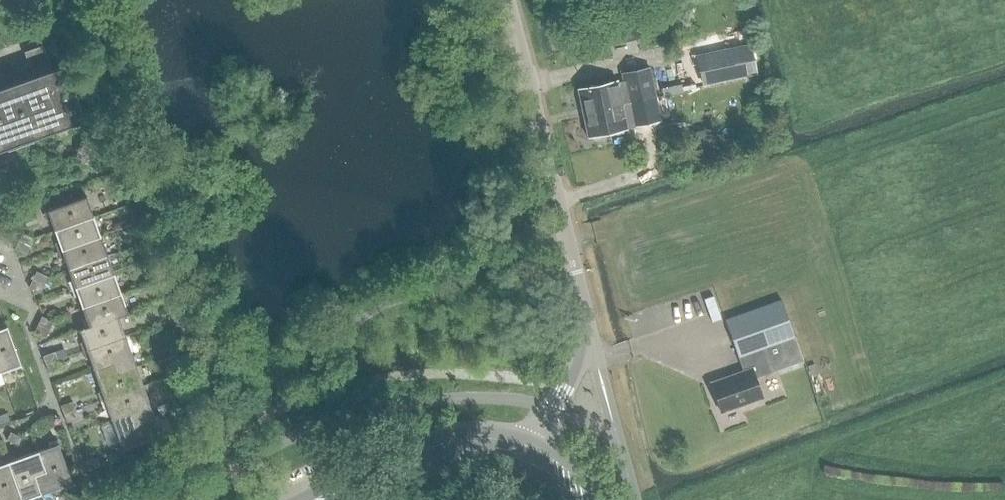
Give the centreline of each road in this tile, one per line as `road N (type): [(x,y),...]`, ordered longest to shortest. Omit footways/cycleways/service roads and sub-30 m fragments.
road 1 (tertiary): [(528,454),(574,357),(583,313),(508,0)]
road 2 (secondary): [(317,499),(461,446),(528,454)]

